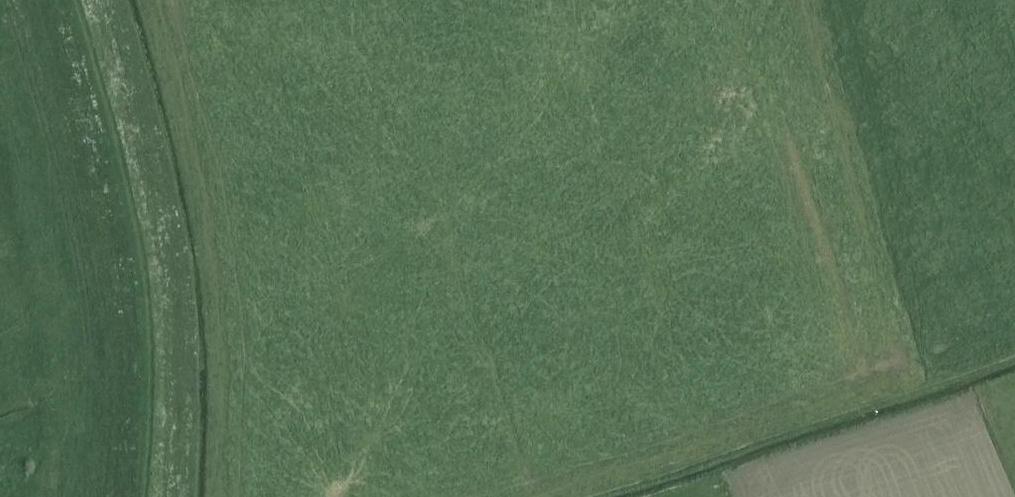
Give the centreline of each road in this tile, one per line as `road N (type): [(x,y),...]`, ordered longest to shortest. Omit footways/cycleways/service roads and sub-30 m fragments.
road 1 (track): [(0,28),(33,98),(90,314),(88,496)]

